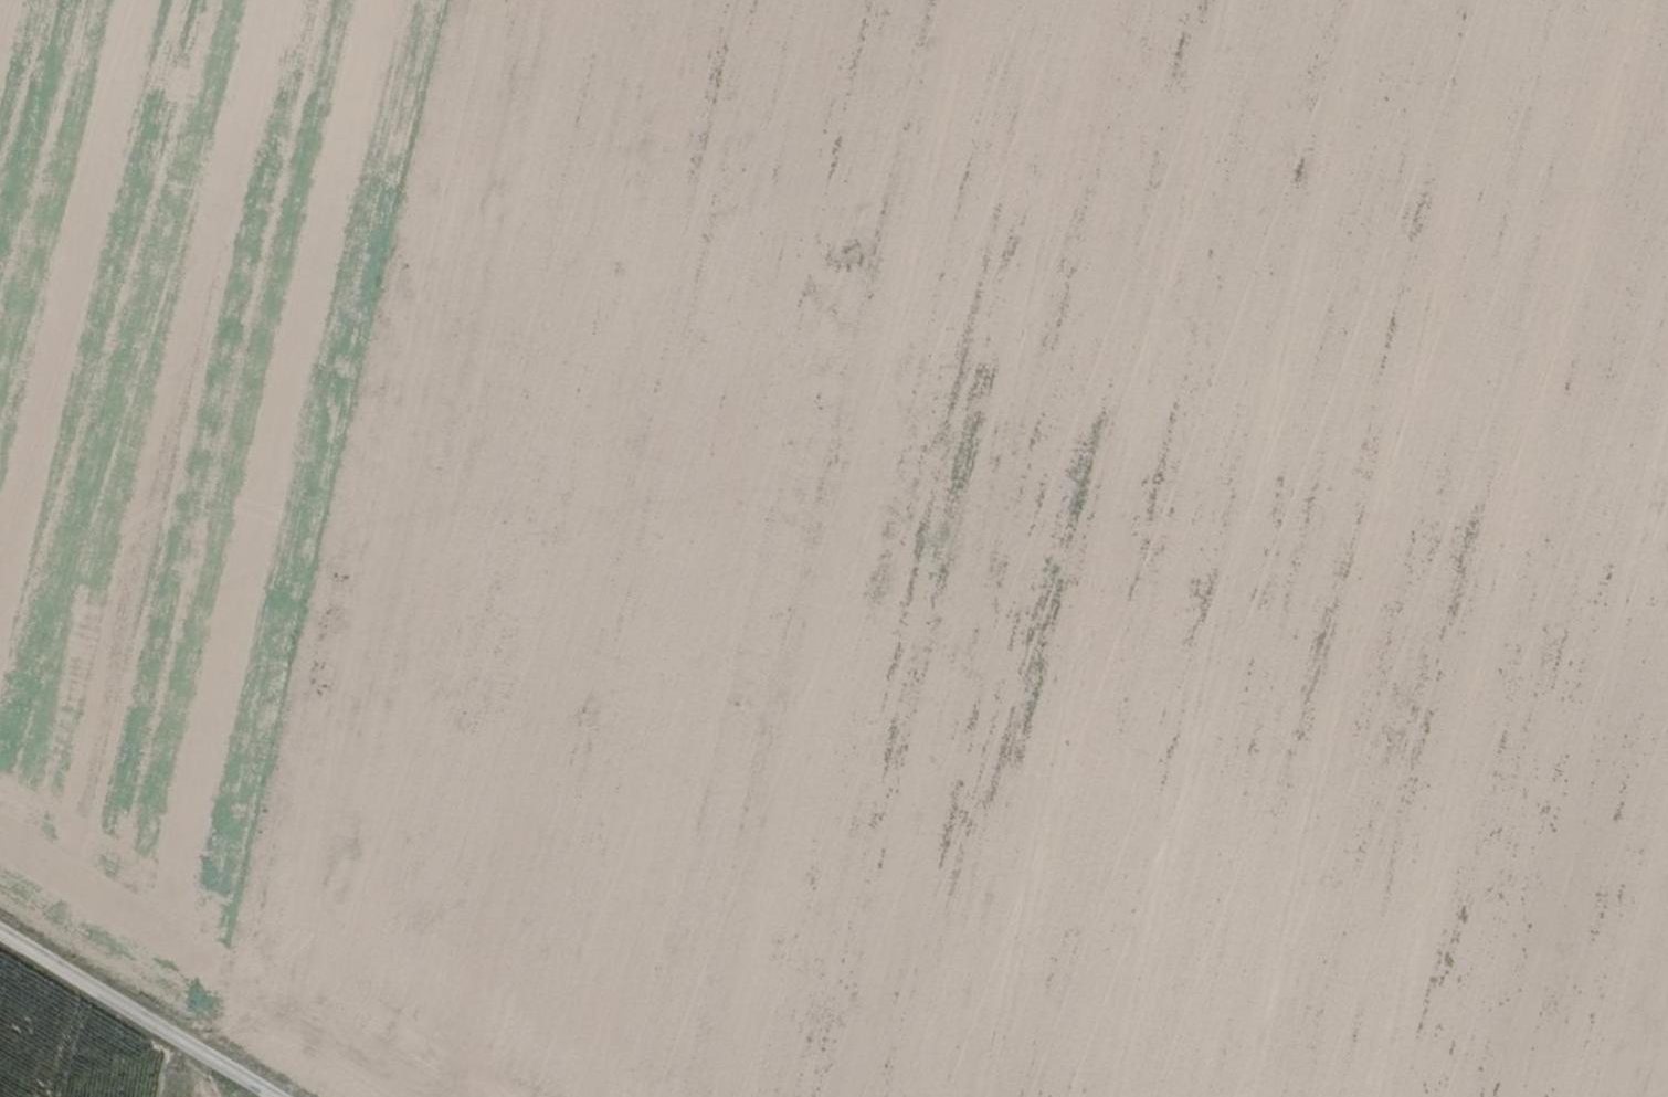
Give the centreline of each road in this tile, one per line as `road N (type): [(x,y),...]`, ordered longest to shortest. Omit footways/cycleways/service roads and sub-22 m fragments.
road 1 (unclassified): [(0,939),(263,1096)]

